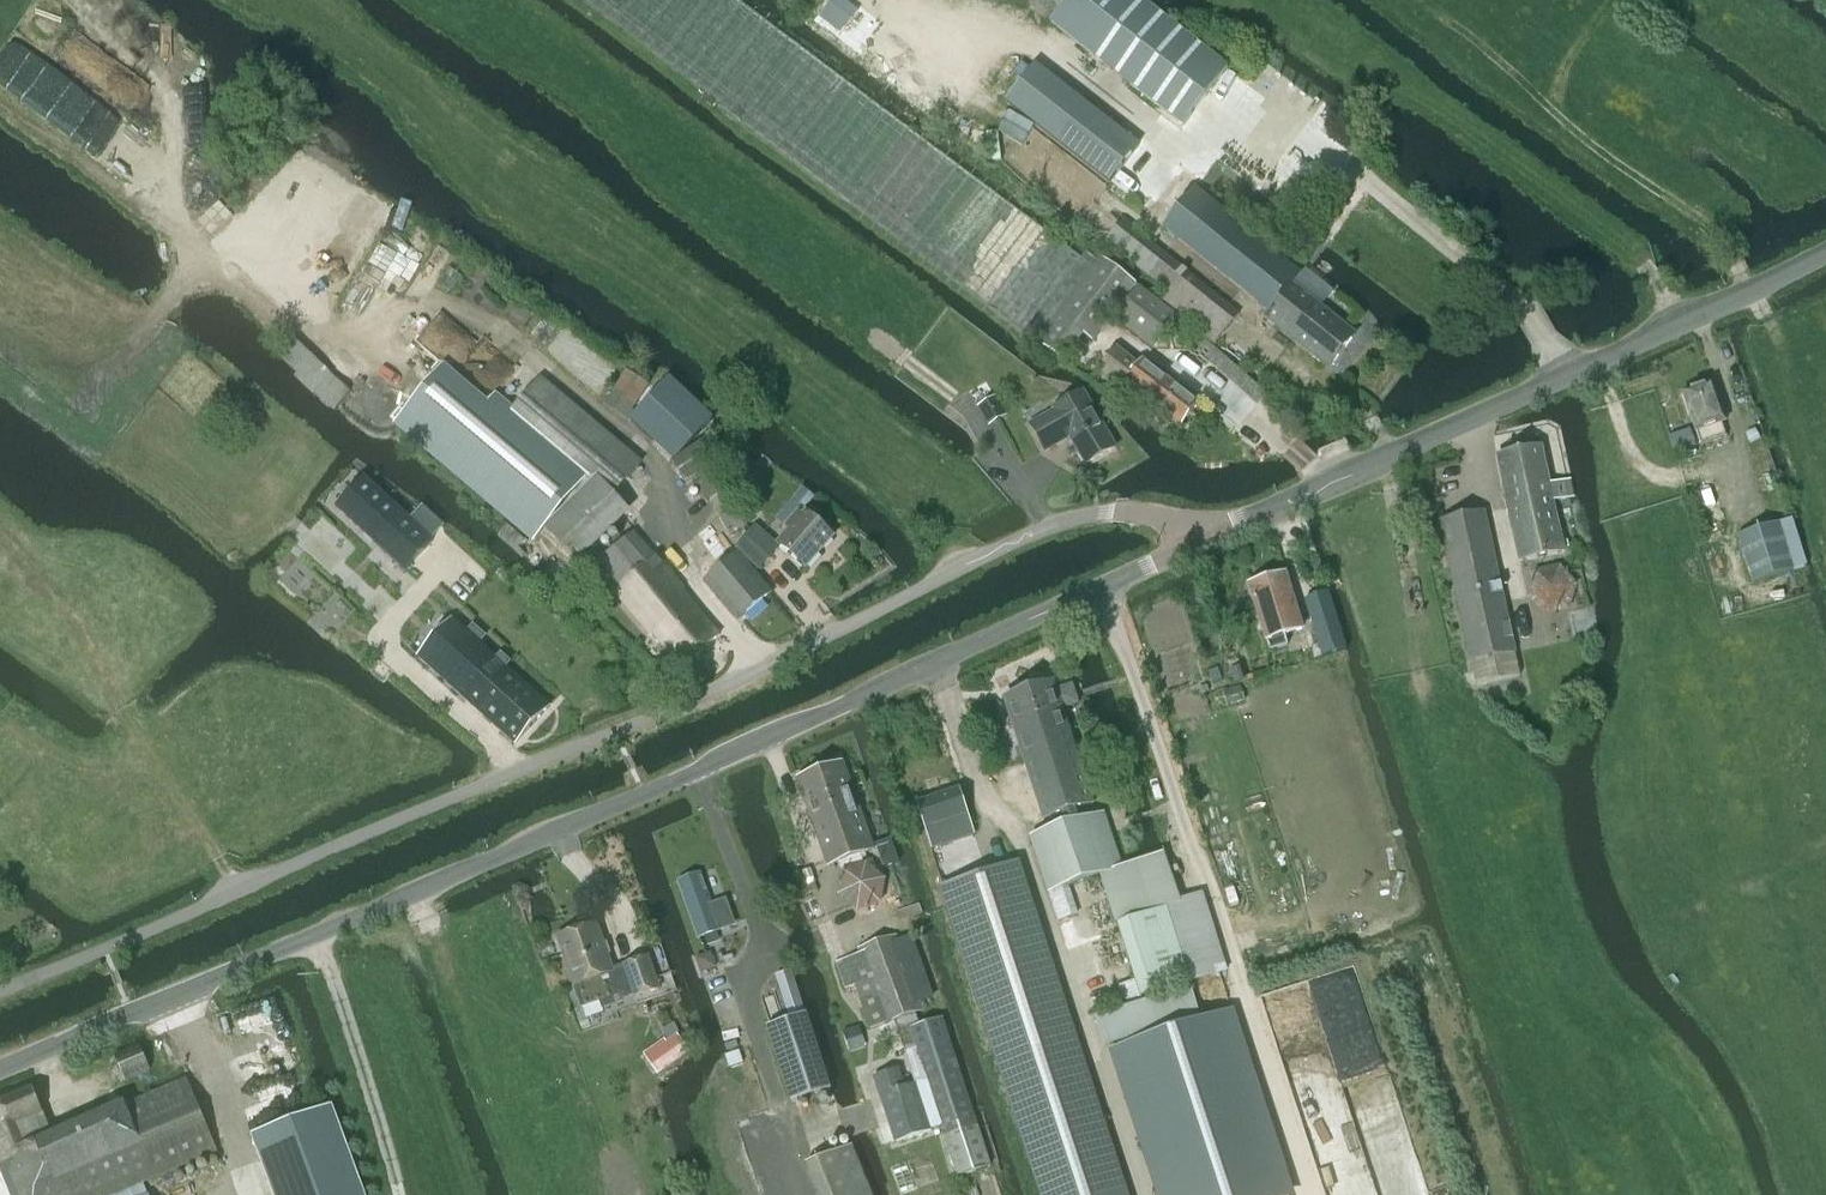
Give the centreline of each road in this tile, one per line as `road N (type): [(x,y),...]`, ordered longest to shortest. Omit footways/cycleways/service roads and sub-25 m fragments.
road 1 (unclassified): [(0,1081),(317,942),(407,891),(647,798),(1200,543)]
road 2 (unclassified): [(1200,543),(1155,516),(1087,515),(1054,525),(838,635),(415,810),(0,996)]
road 3 (unclassified): [(1200,543),(1825,256)]
road 4 (track): [(533,1194),(444,944),(407,891)]
road 5 (track): [(399,1194),(317,942)]
road 6 (track): [(1244,996),(1291,1194)]

